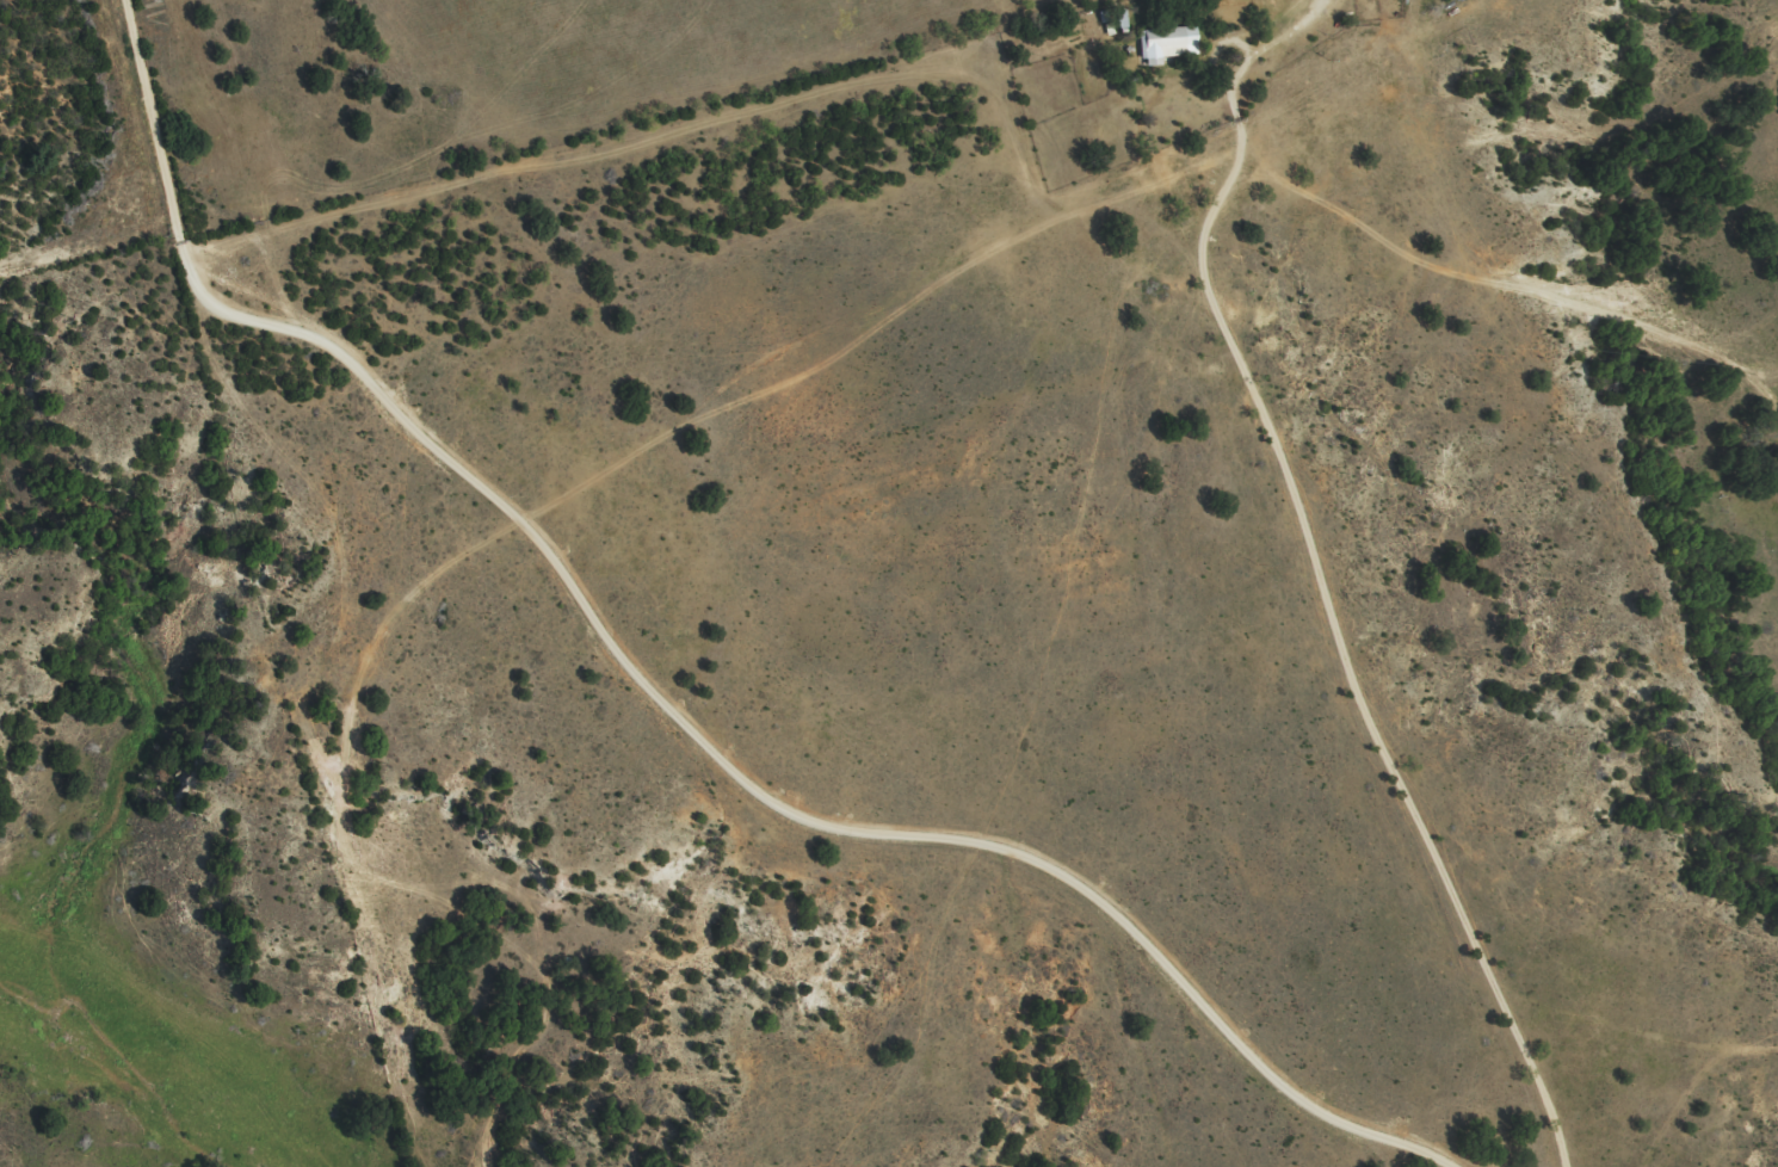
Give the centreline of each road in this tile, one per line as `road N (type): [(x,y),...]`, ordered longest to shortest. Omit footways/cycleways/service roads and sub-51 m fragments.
road 1 (residential): [(155,192),(190,300),(376,376),(538,551),(653,694),(758,796),(845,834),(965,845),(1084,887),(1240,1054),(1351,1128),(1450,1166)]
road 2 (residential): [(155,192),(116,0)]

